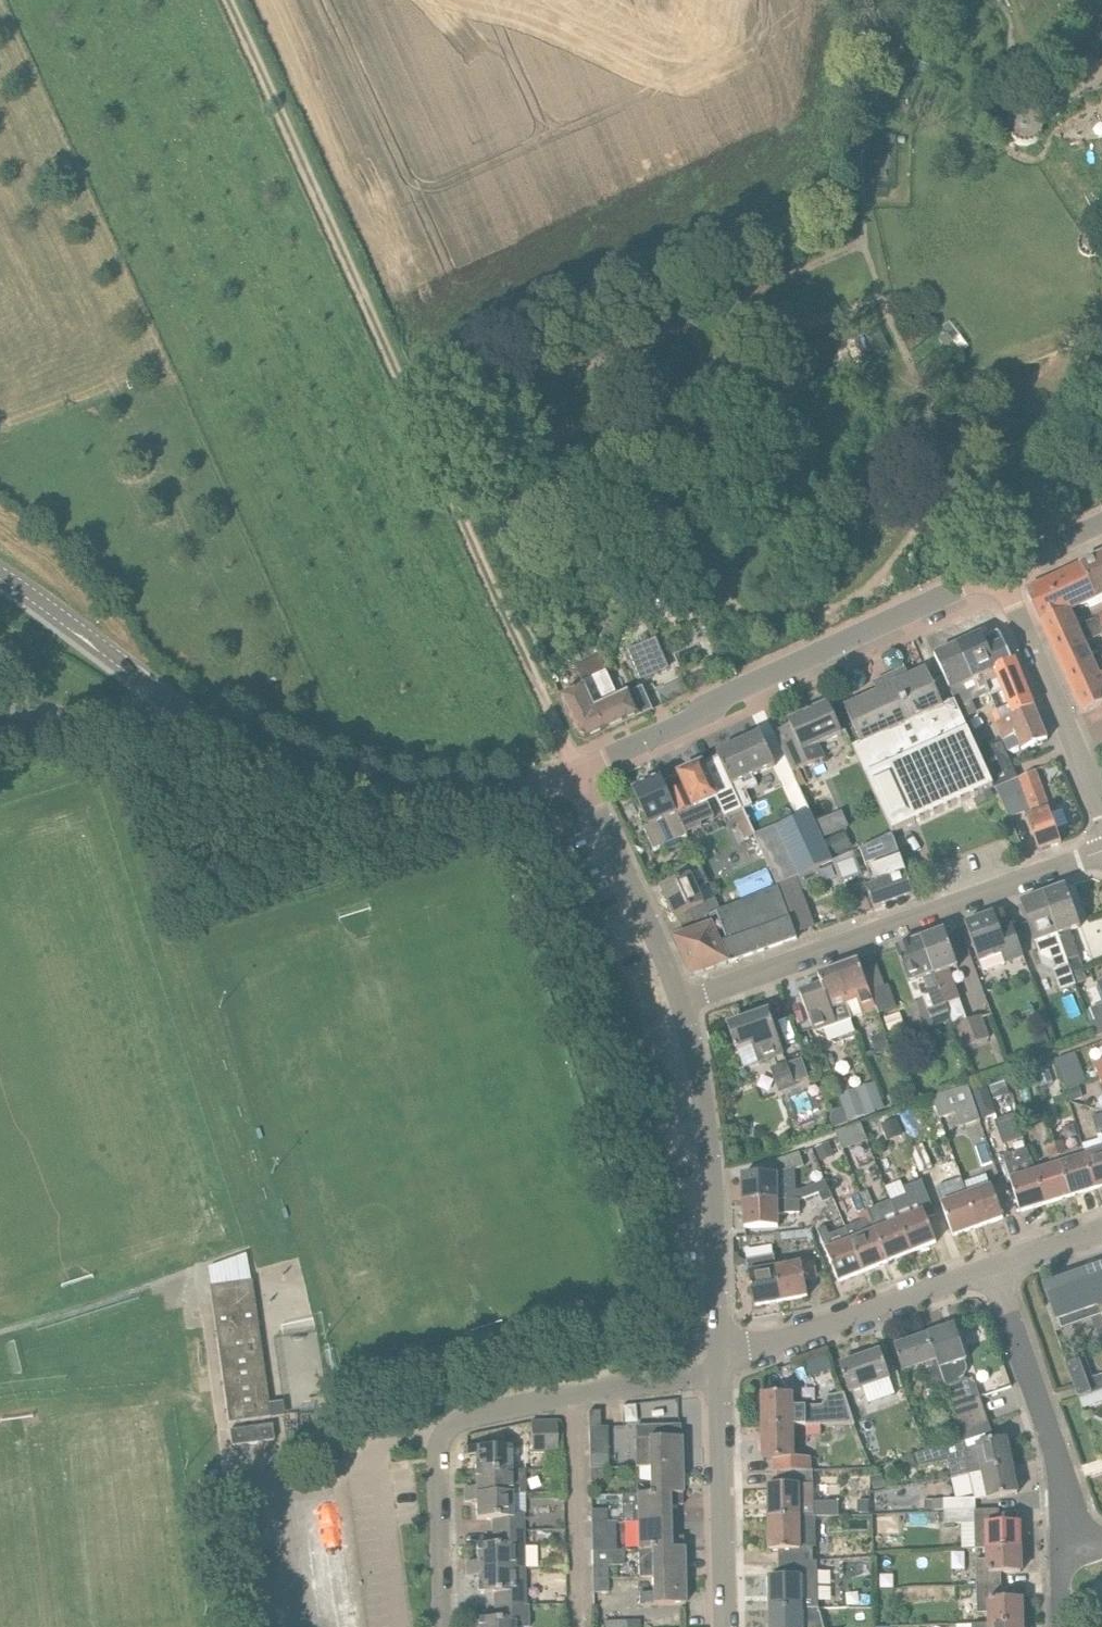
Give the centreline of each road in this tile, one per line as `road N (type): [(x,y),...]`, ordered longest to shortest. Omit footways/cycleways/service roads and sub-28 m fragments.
road 1 (track): [(579,775),(230,0)]
road 2 (unclassified): [(579,775),(416,804),(283,770),(182,708),(0,573)]
road 3 (residential): [(579,775),(1008,578)]
road 4 (residential): [(686,1012),(847,936),(1101,843)]
road 5 (residential): [(713,1356),(713,1228),(686,1012)]
road 6 (residential): [(713,1356),(995,1266)]
road 7 (residential): [(1061,1540),(1064,1487),(1051,1415),(995,1266)]
road 8 (residential): [(686,1012),(579,775)]
road 9 (residential): [(720,1626),(714,1373)]
road 10 (residential): [(1101,812),(1008,578)]
road 11 (residential): [(587,1626),(585,1388)]
road 12 (residential): [(397,1626),(393,1461),(402,1447),(445,1427)]
road 13 (residential): [(448,1626),(445,1427)]
road 14 (track): [(0,703),(123,724),(182,708)]
road 15 (residential): [(445,1427),(585,1388)]
road 16 (residential): [(585,1388),(714,1373)]

